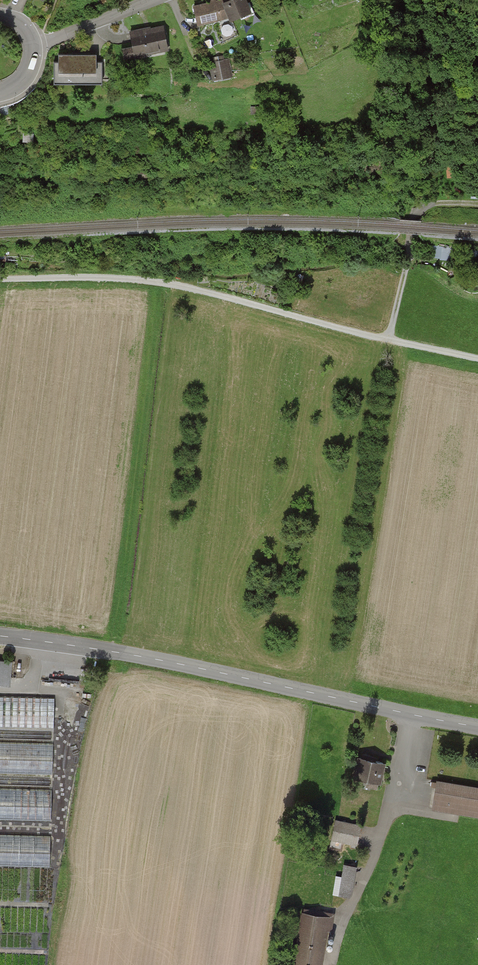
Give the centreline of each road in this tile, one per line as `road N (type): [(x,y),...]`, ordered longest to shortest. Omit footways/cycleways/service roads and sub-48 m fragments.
road 1 (track): [(0,278),(107,277),(187,287),(477,360)]
road 2 (tertiary): [(0,636),(114,651),(477,727)]
road 3 (track): [(392,342),(424,203)]
road 4 (residential): [(33,46),(159,0)]

